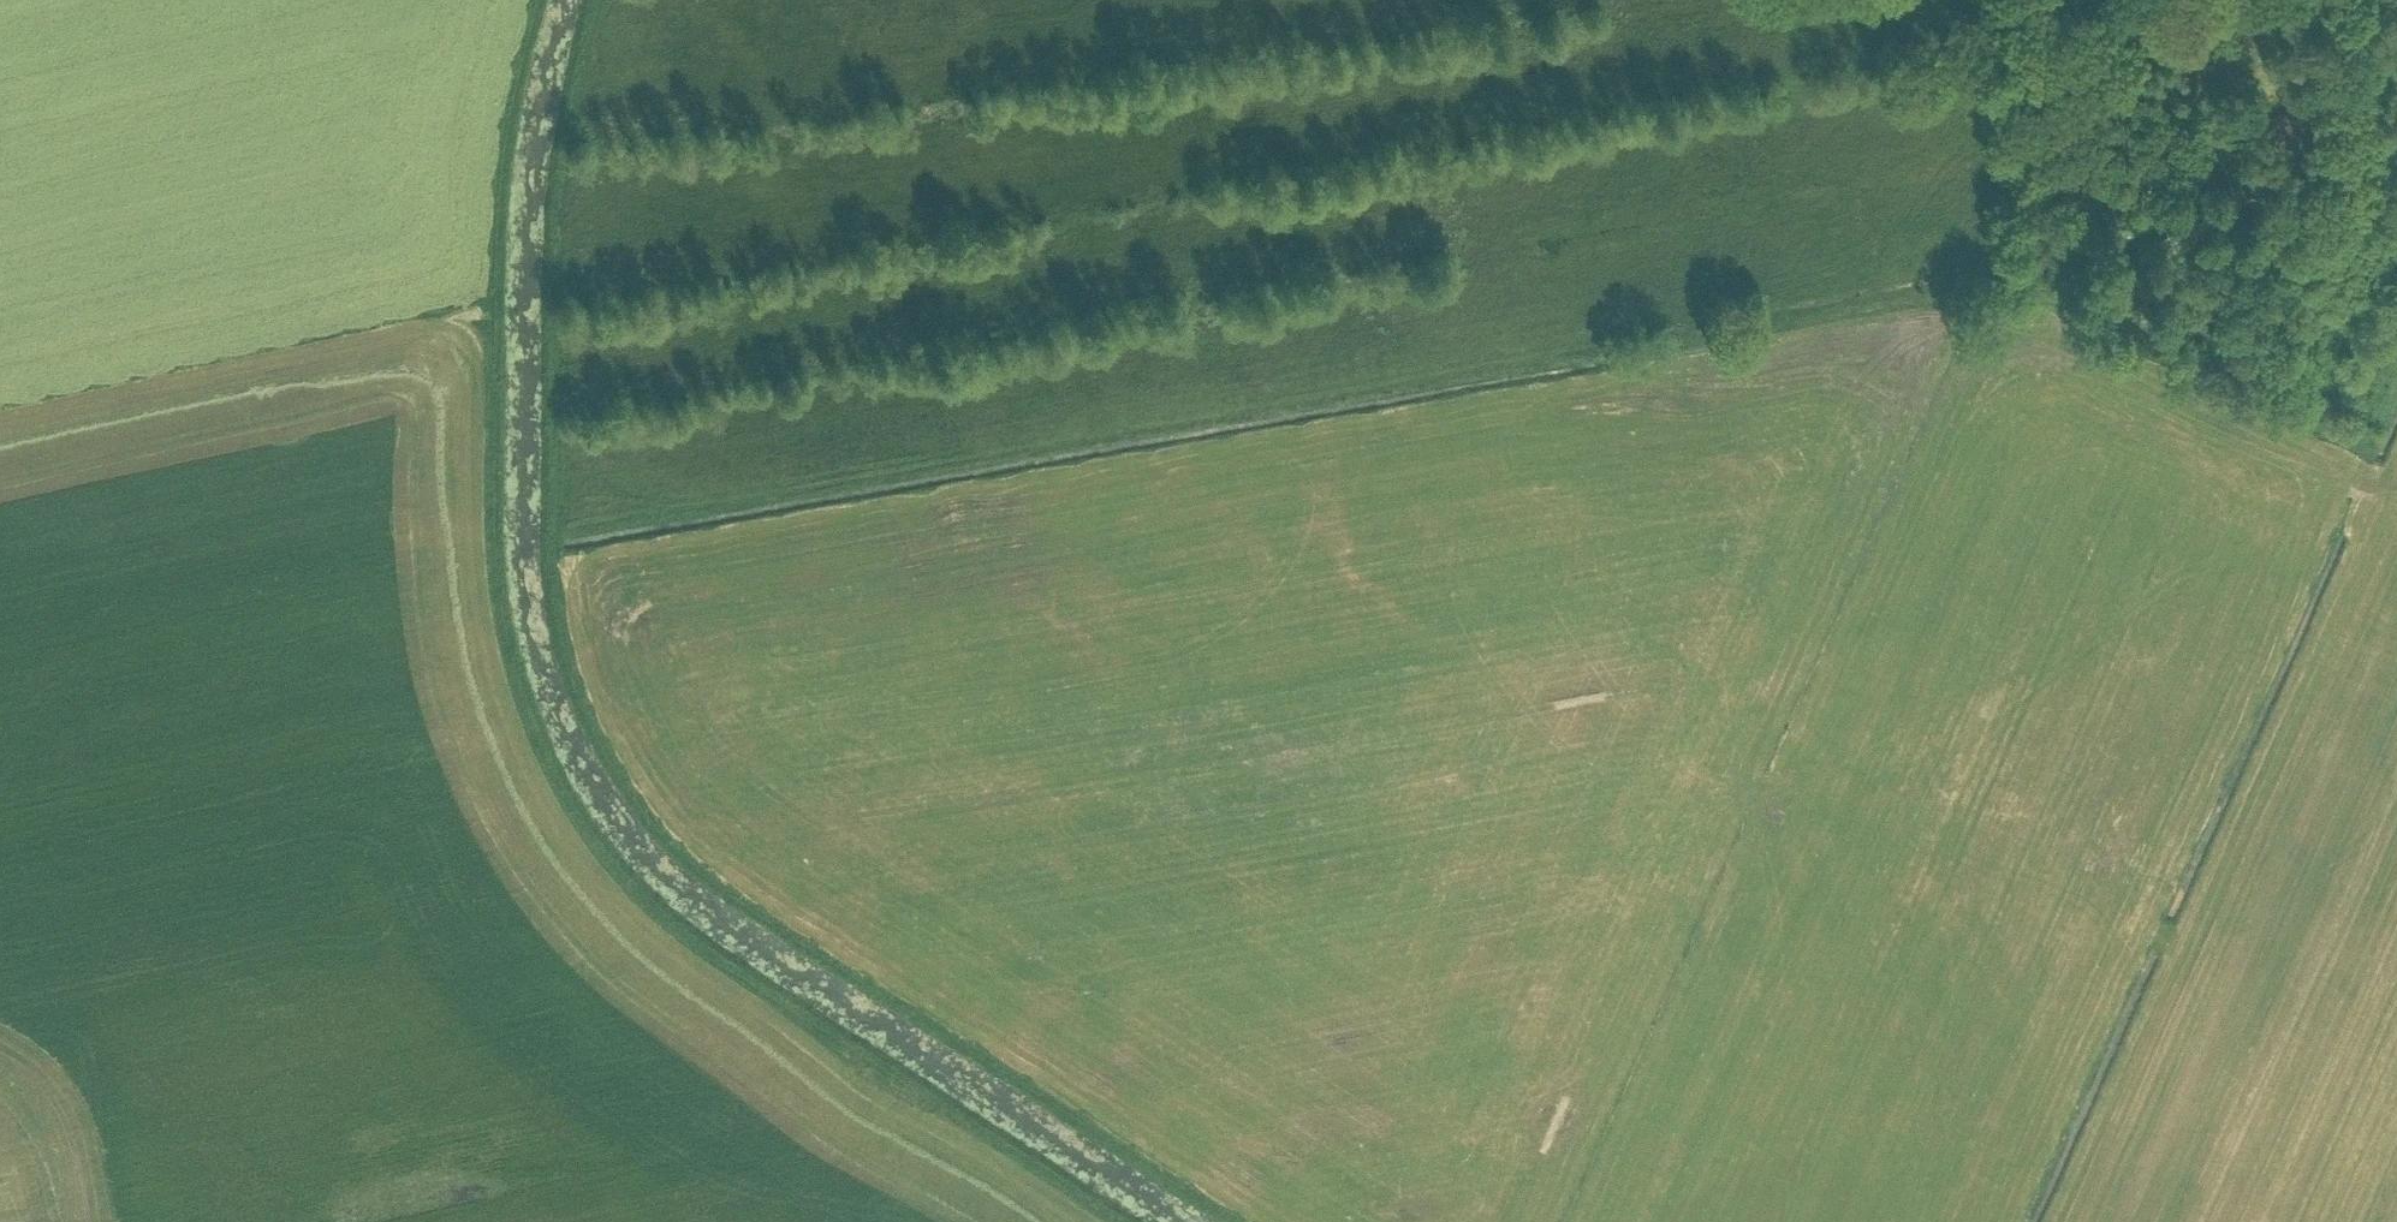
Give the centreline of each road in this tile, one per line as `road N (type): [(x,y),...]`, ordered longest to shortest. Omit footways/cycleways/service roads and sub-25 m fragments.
road 1 (track): [(2155,0),(2118,117),(2023,124)]
road 2 (track): [(2118,117),(2063,306)]

